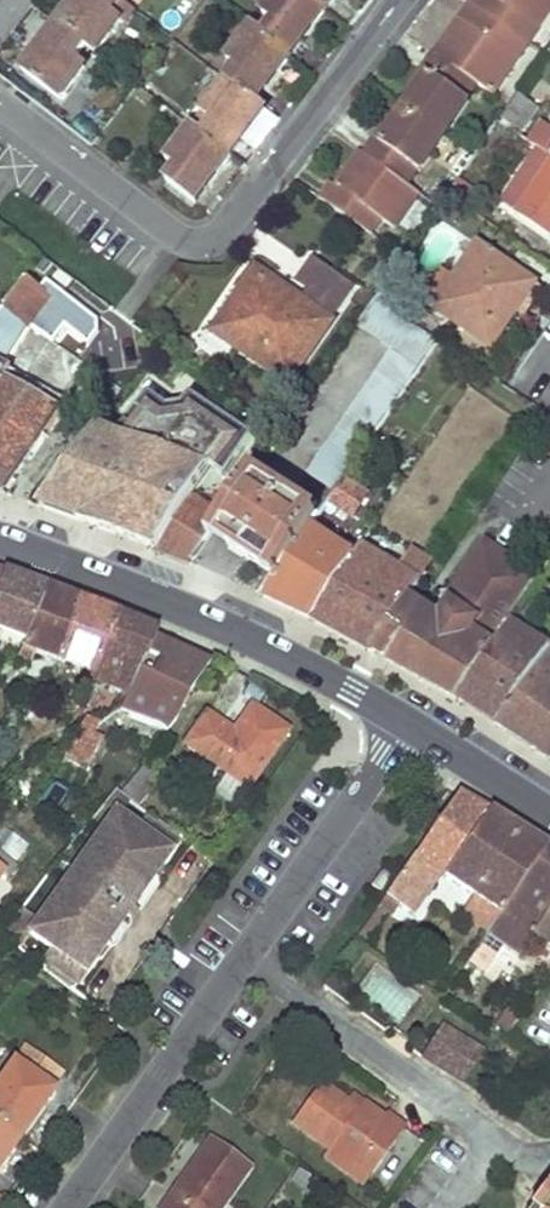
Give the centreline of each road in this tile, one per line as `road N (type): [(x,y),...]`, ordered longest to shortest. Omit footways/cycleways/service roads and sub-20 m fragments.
road 1 (residential): [(0,102),(167,234),(192,245),(214,240),(406,0)]
road 2 (secondary): [(406,723),(284,653),(0,537)]
road 3 (residential): [(240,951),(515,1143)]
road 4 (residential): [(62,1207),(240,951)]
road 5 (residential): [(240,951),(406,723)]
road 6 (residential): [(549,816),(406,723)]

